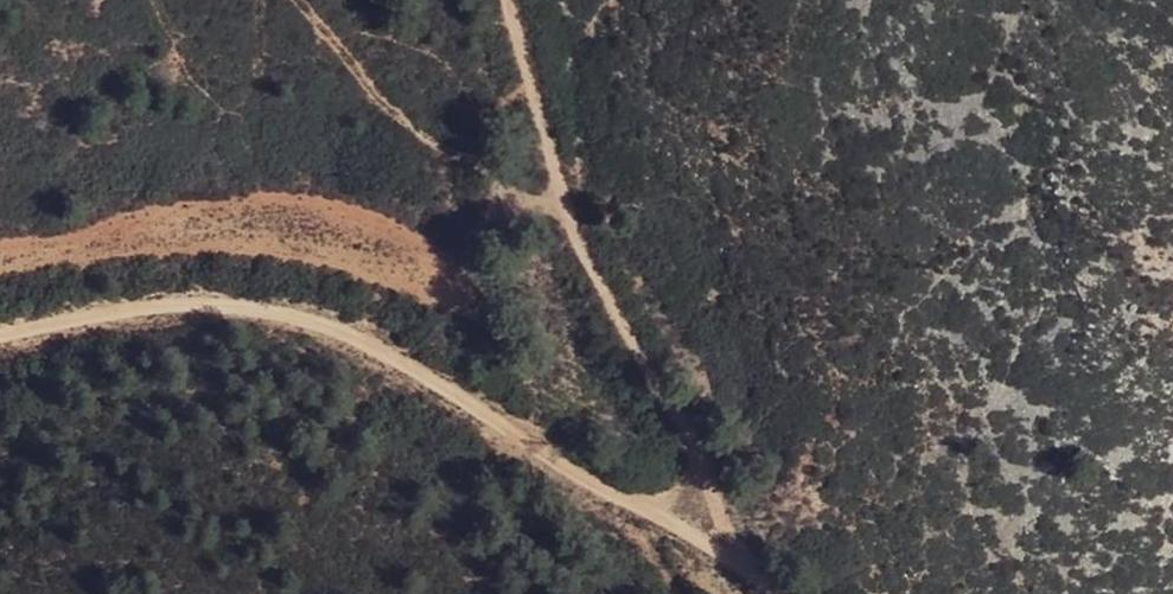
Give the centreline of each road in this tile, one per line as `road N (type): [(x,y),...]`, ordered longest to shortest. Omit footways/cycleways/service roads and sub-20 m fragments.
road 1 (track): [(757,593),(314,308),(62,316),(0,329)]
road 2 (track): [(503,0),(569,241),(702,463),(713,529),(704,557)]

